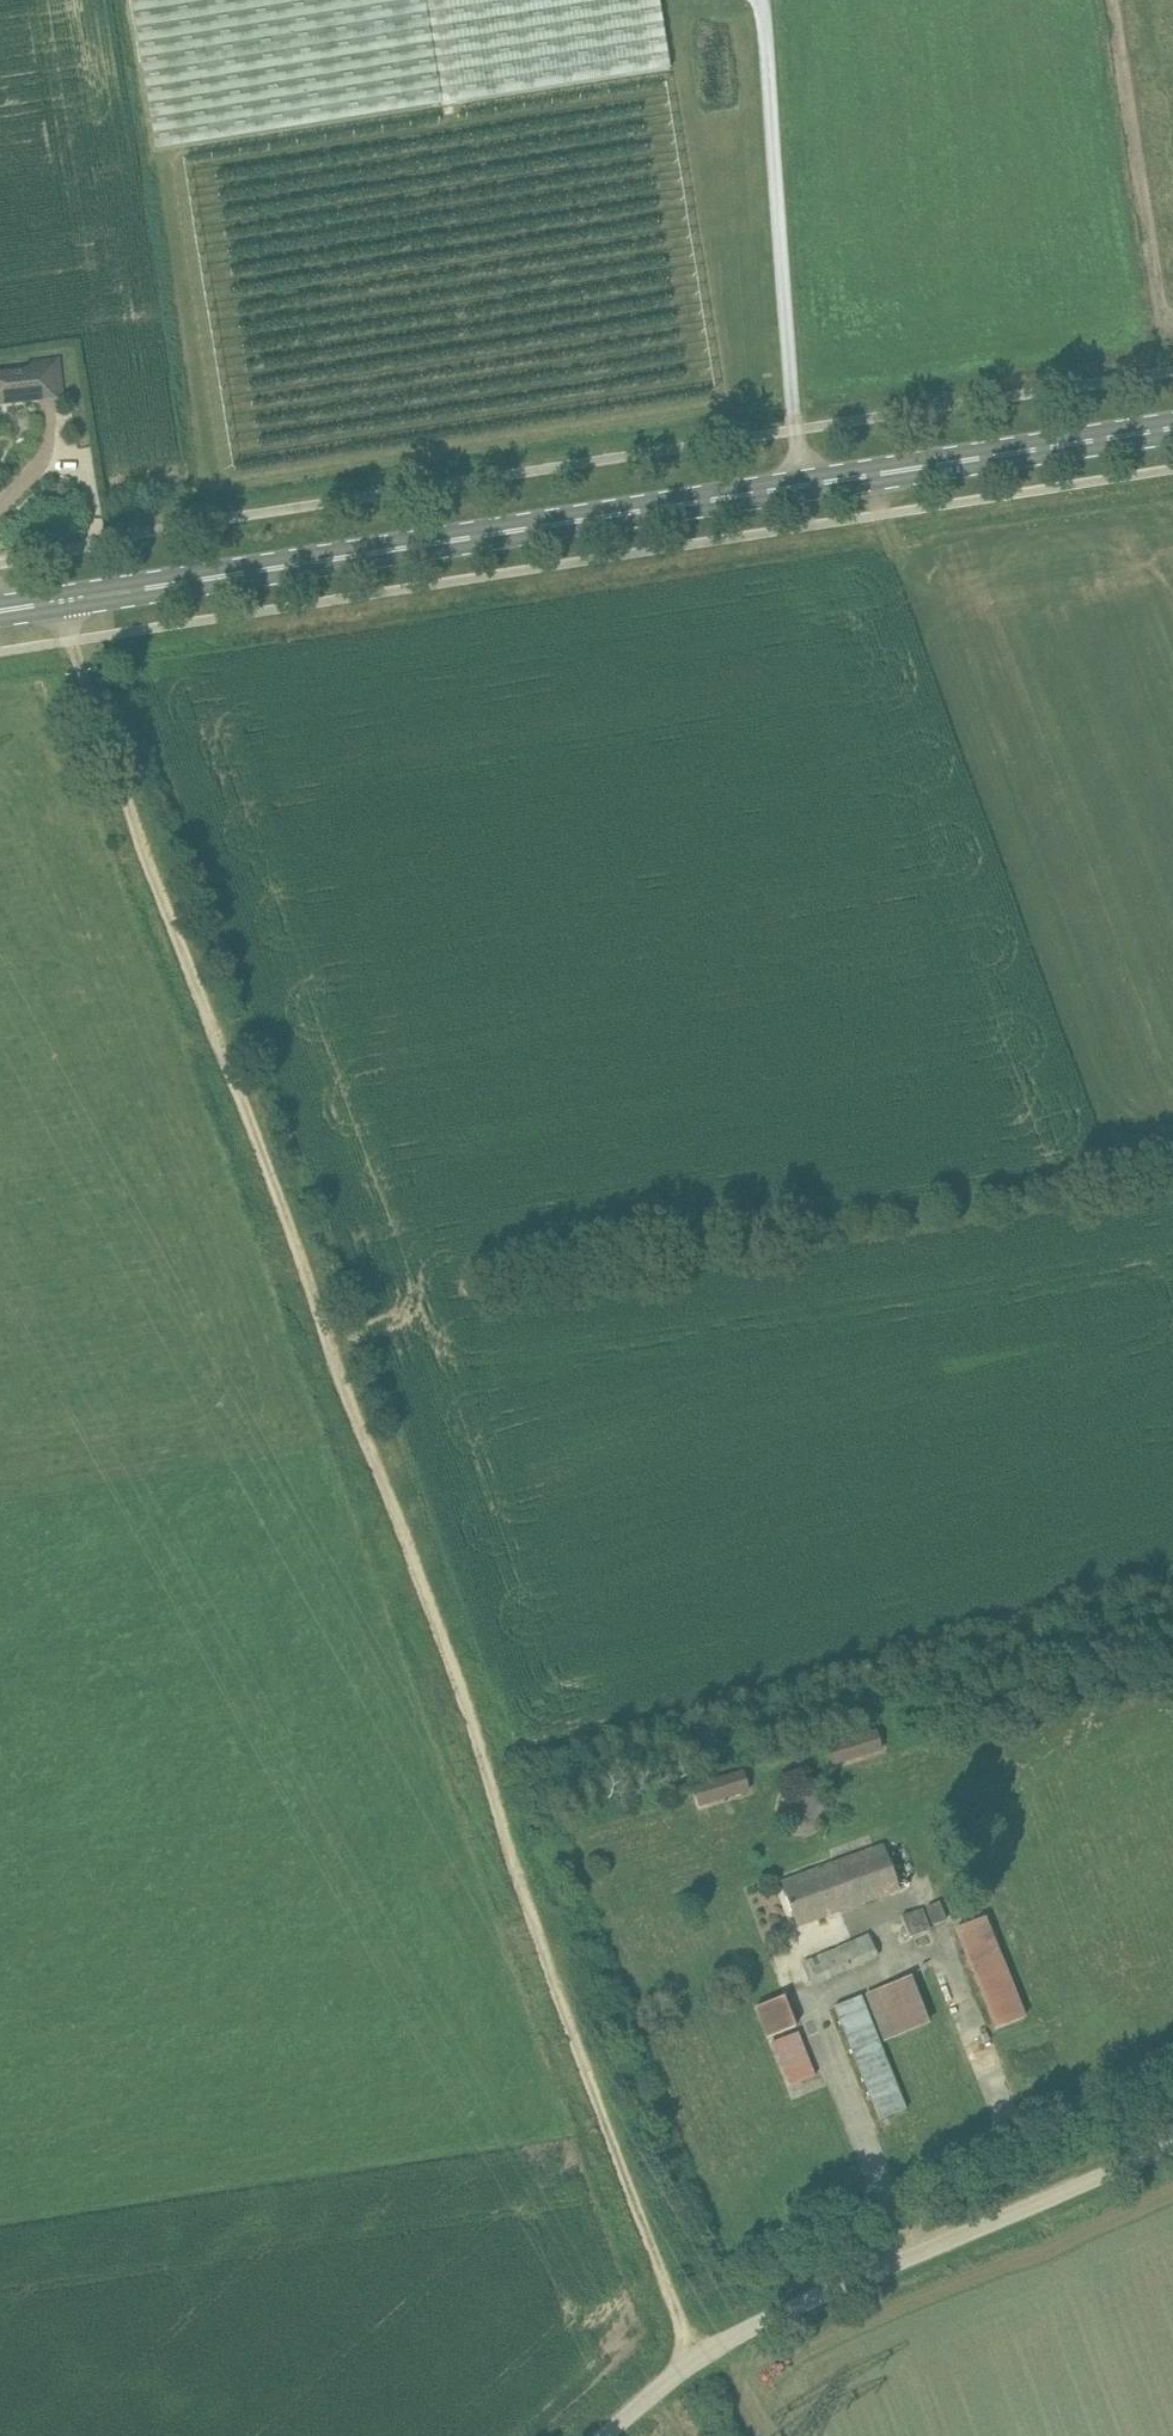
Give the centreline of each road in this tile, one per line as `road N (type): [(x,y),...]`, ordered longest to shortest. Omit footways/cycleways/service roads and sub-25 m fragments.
road 1 (track): [(690,2362),(466,1701),(68,640),(29,604)]
road 2 (primary): [(0,608),(1172,428)]
road 3 (unclassified): [(608,2435),(741,2315),(1172,2143)]

